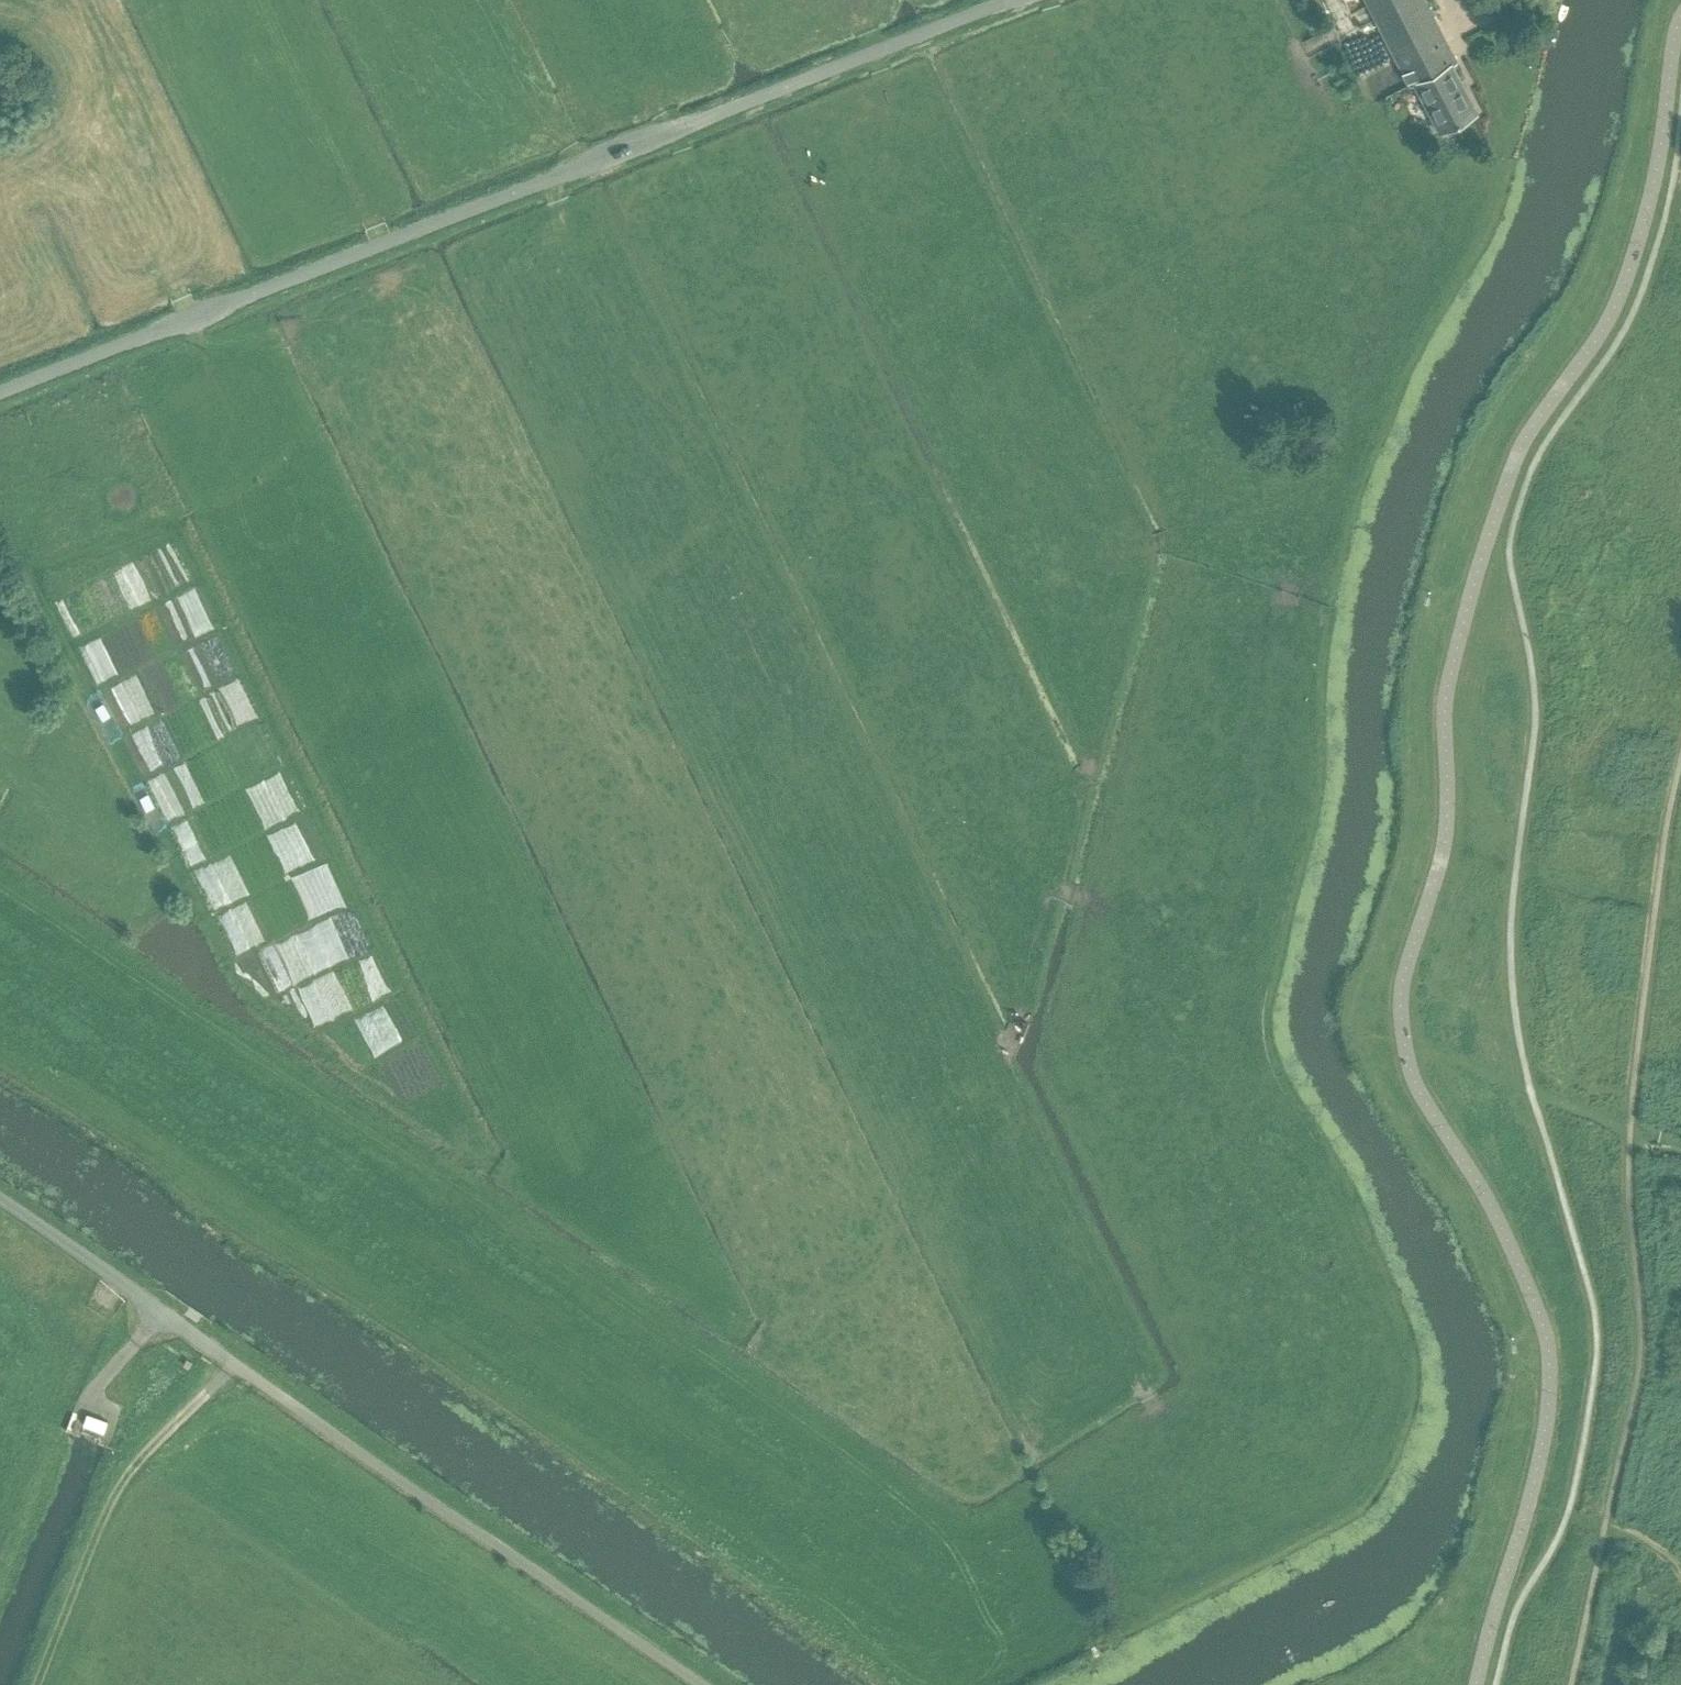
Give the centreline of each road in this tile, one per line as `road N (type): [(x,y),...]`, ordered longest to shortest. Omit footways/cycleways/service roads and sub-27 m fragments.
road 1 (unclassified): [(0,392),(1009,0)]
road 2 (unclassified): [(0,1197),(235,1366)]

